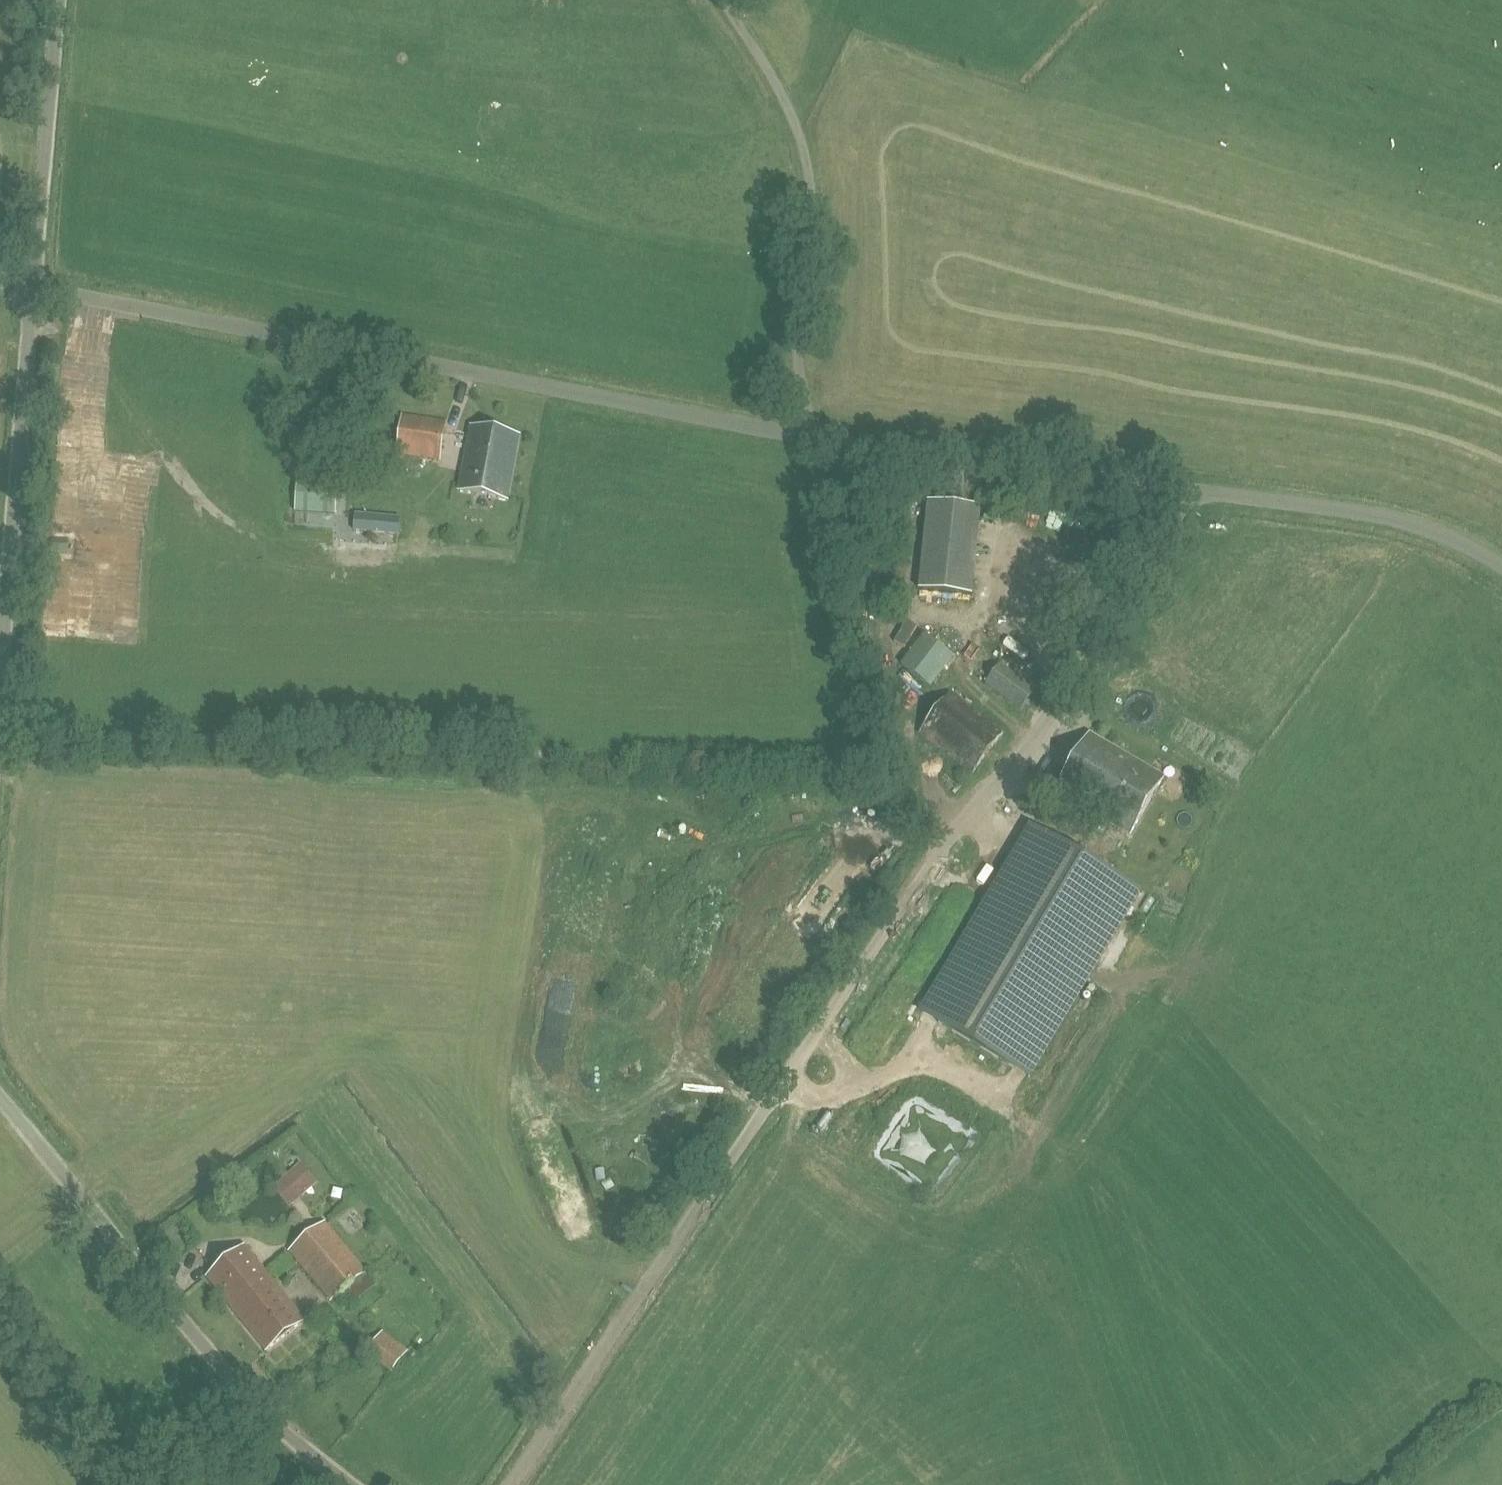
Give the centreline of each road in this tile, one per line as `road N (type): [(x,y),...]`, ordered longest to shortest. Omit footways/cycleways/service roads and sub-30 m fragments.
road 1 (unclassified): [(516,1484),(1191,496)]
road 2 (unclassified): [(1191,496),(819,439),(34,290)]
road 3 (tertiary): [(344,1484),(263,1415),(0,1107)]
road 4 (tertiary): [(0,663),(34,290)]
road 5 (unclassified): [(1191,496),(1353,514),(1417,530),(1501,571)]
road 6 (tertiary): [(34,290),(57,0)]

